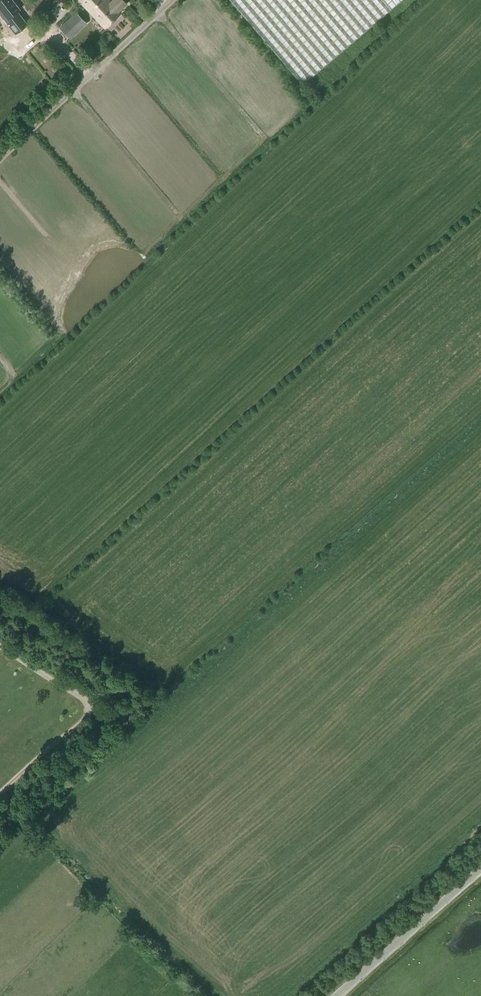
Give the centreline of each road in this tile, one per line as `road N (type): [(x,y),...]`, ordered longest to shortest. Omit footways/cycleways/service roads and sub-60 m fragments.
road 1 (unclassified): [(339,995),(480,869)]

